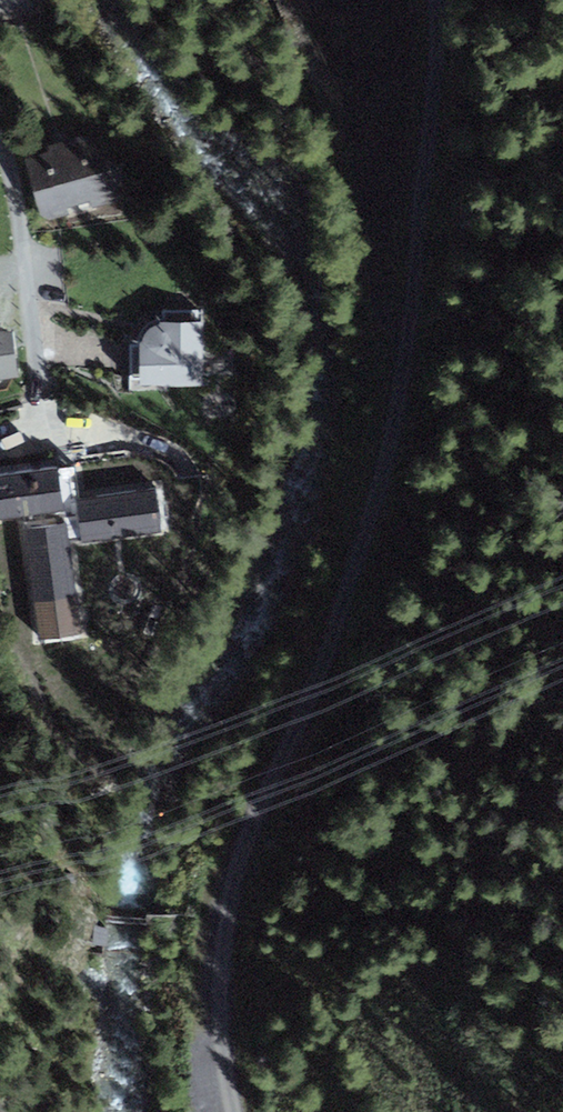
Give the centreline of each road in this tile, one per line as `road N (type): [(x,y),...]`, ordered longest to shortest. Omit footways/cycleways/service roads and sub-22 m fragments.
road 1 (track): [(236,1111),(220,1031),(221,937),(248,834),(312,695),(382,480),(412,302),(437,62),(436,0)]
road 2 (residential): [(38,370),(28,265),(0,131)]
road 3 (track): [(69,930),(221,937)]

